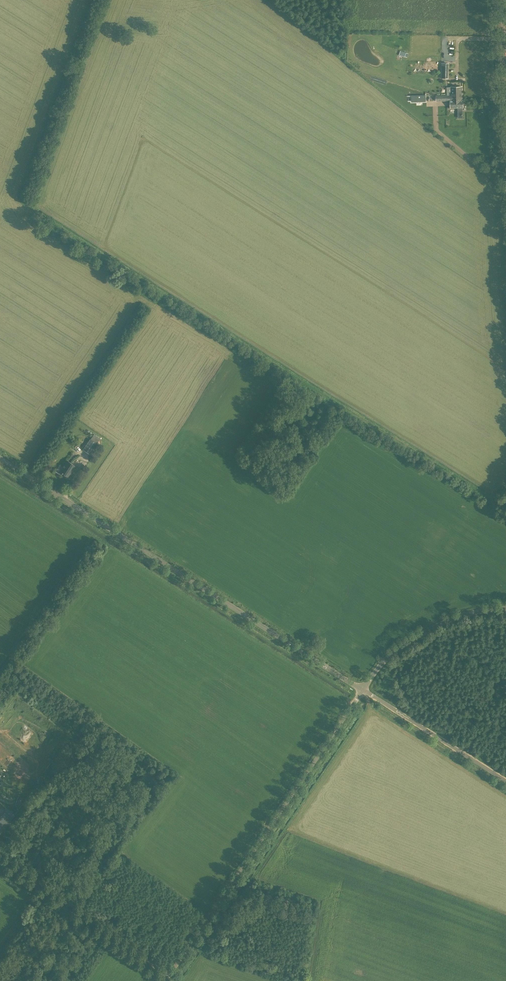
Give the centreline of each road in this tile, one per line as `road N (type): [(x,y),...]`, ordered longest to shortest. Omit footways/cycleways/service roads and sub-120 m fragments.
road 1 (unclassified): [(362,689),(0,450)]
road 2 (unclassified): [(168,976),(362,689)]
road 3 (unclassified): [(168,976),(0,854)]
road 4 (unclassified): [(362,689),(392,653),(433,626),(505,607)]
road 5 (unclassified): [(505,781),(362,689)]

